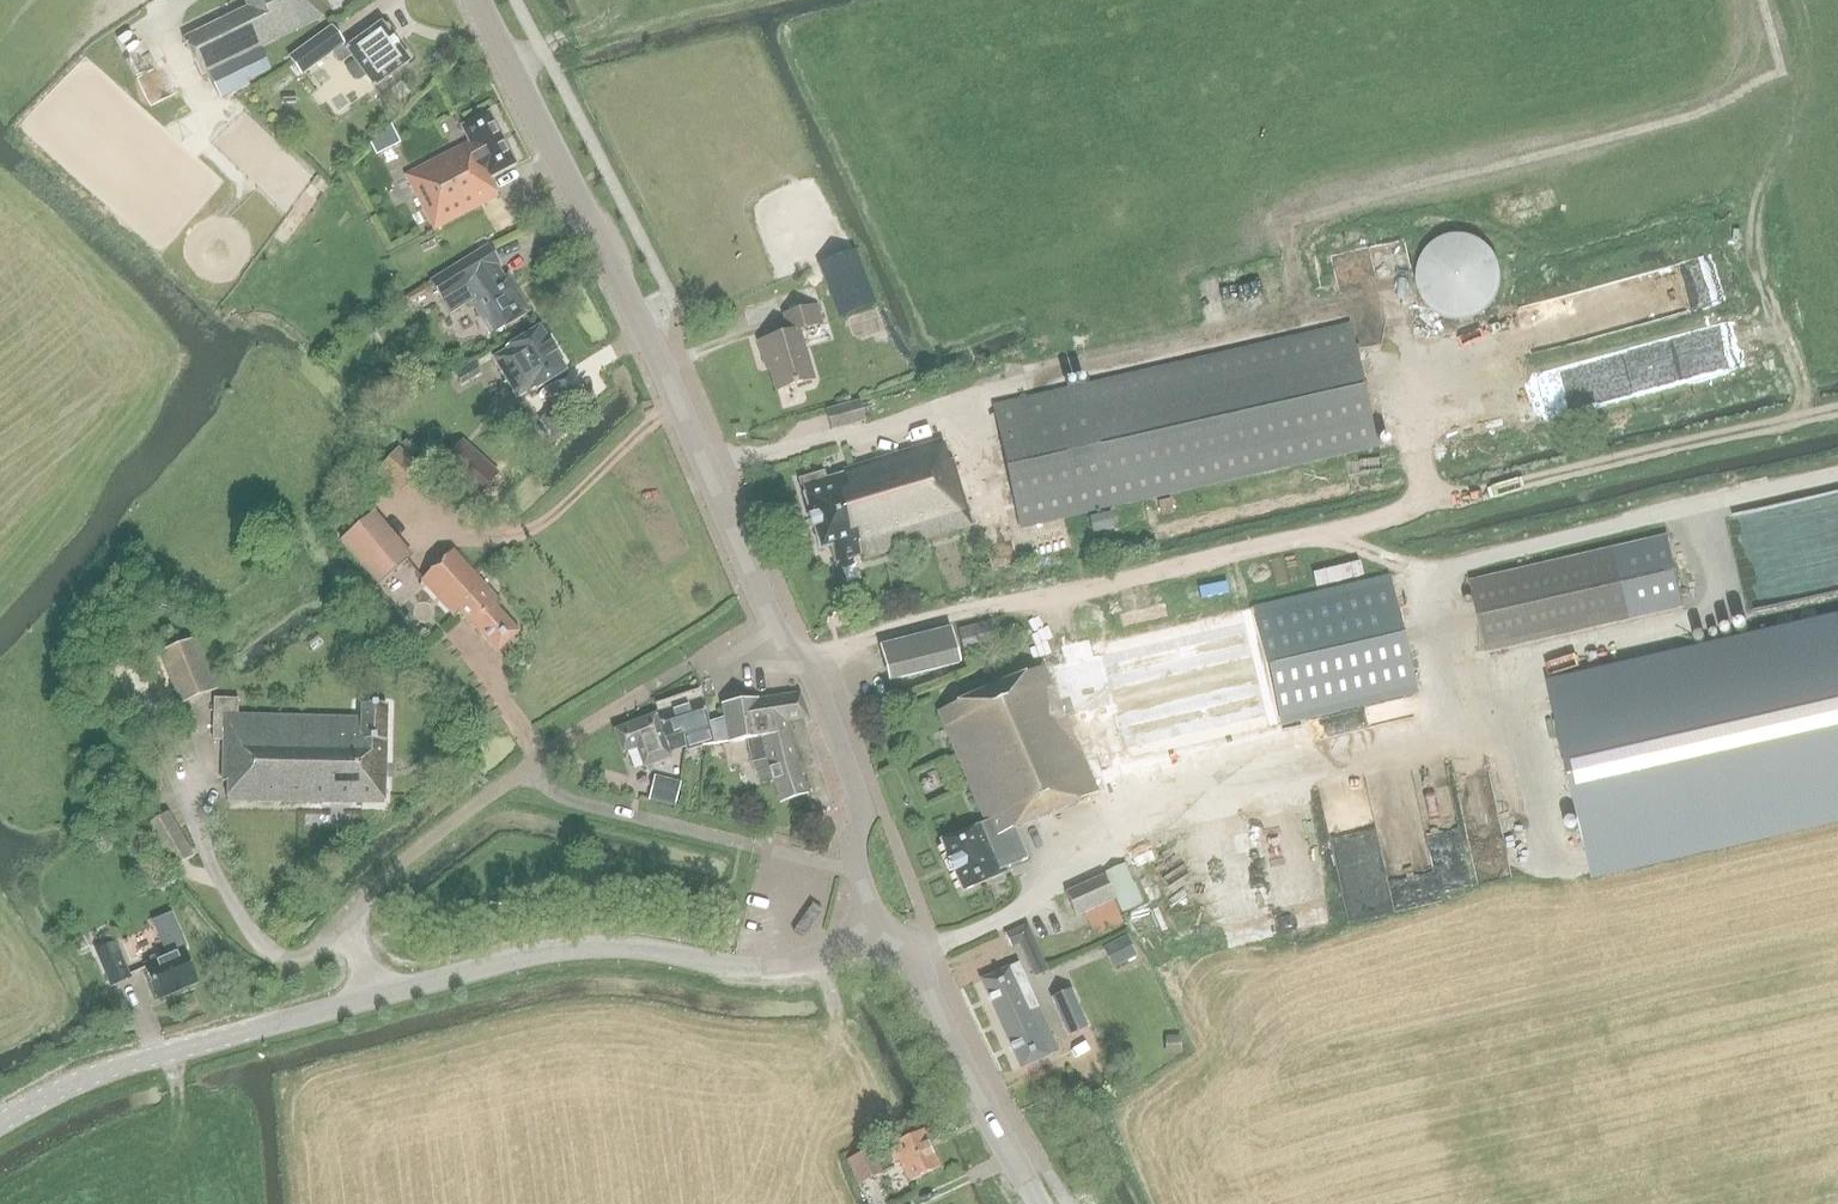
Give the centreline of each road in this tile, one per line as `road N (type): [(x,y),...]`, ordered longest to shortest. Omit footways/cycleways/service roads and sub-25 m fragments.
road 1 (secondary): [(880,930),(853,855),(861,804),(817,685),(768,614),(652,344),(478,0)]
road 2 (tertiary): [(0,1122),(98,1073),(525,956),(607,945),(774,965),(880,930)]
road 3 (track): [(1425,572),(1837,472)]
road 4 (track): [(1429,500),(1837,413)]
road 5 (track): [(1042,600),(1378,520),(1429,500)]
road 6 (secondary): [(1039,1203),(915,963),(880,930)]

